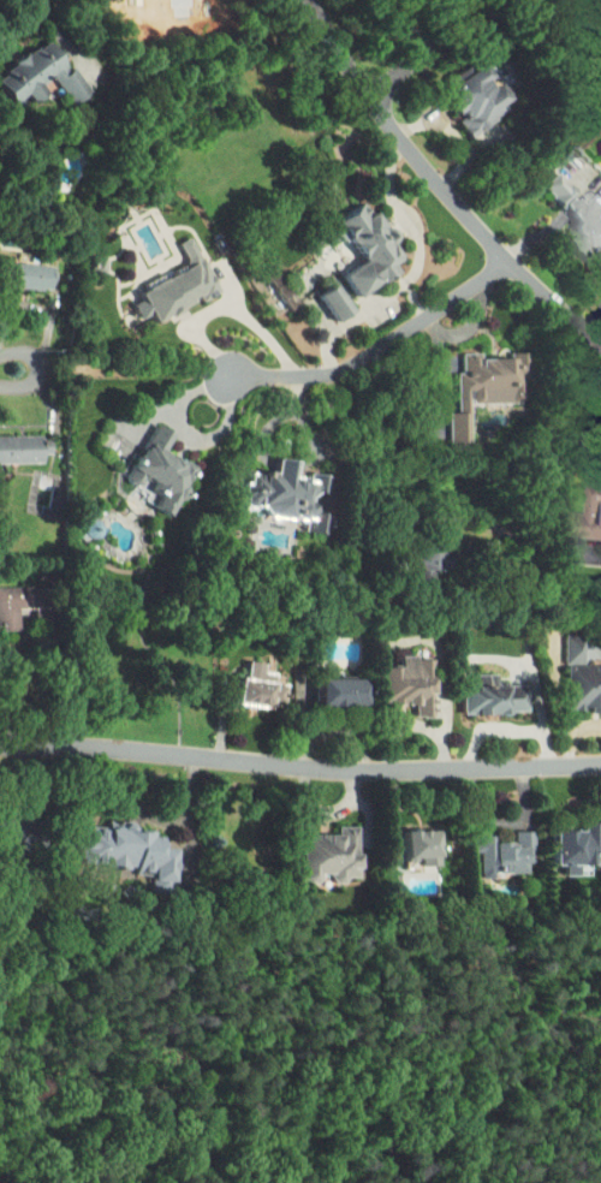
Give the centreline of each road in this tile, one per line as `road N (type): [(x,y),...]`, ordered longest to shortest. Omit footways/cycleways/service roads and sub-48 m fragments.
road 1 (residential): [(0,744),(404,769),(600,764)]
road 2 (residential): [(309,0),(434,174),(600,340)]
road 3 (residential): [(514,261),(337,381),(218,382)]
road 4 (residential): [(535,554),(536,766)]
road 5 (residential): [(453,0),(432,44),(376,100)]

